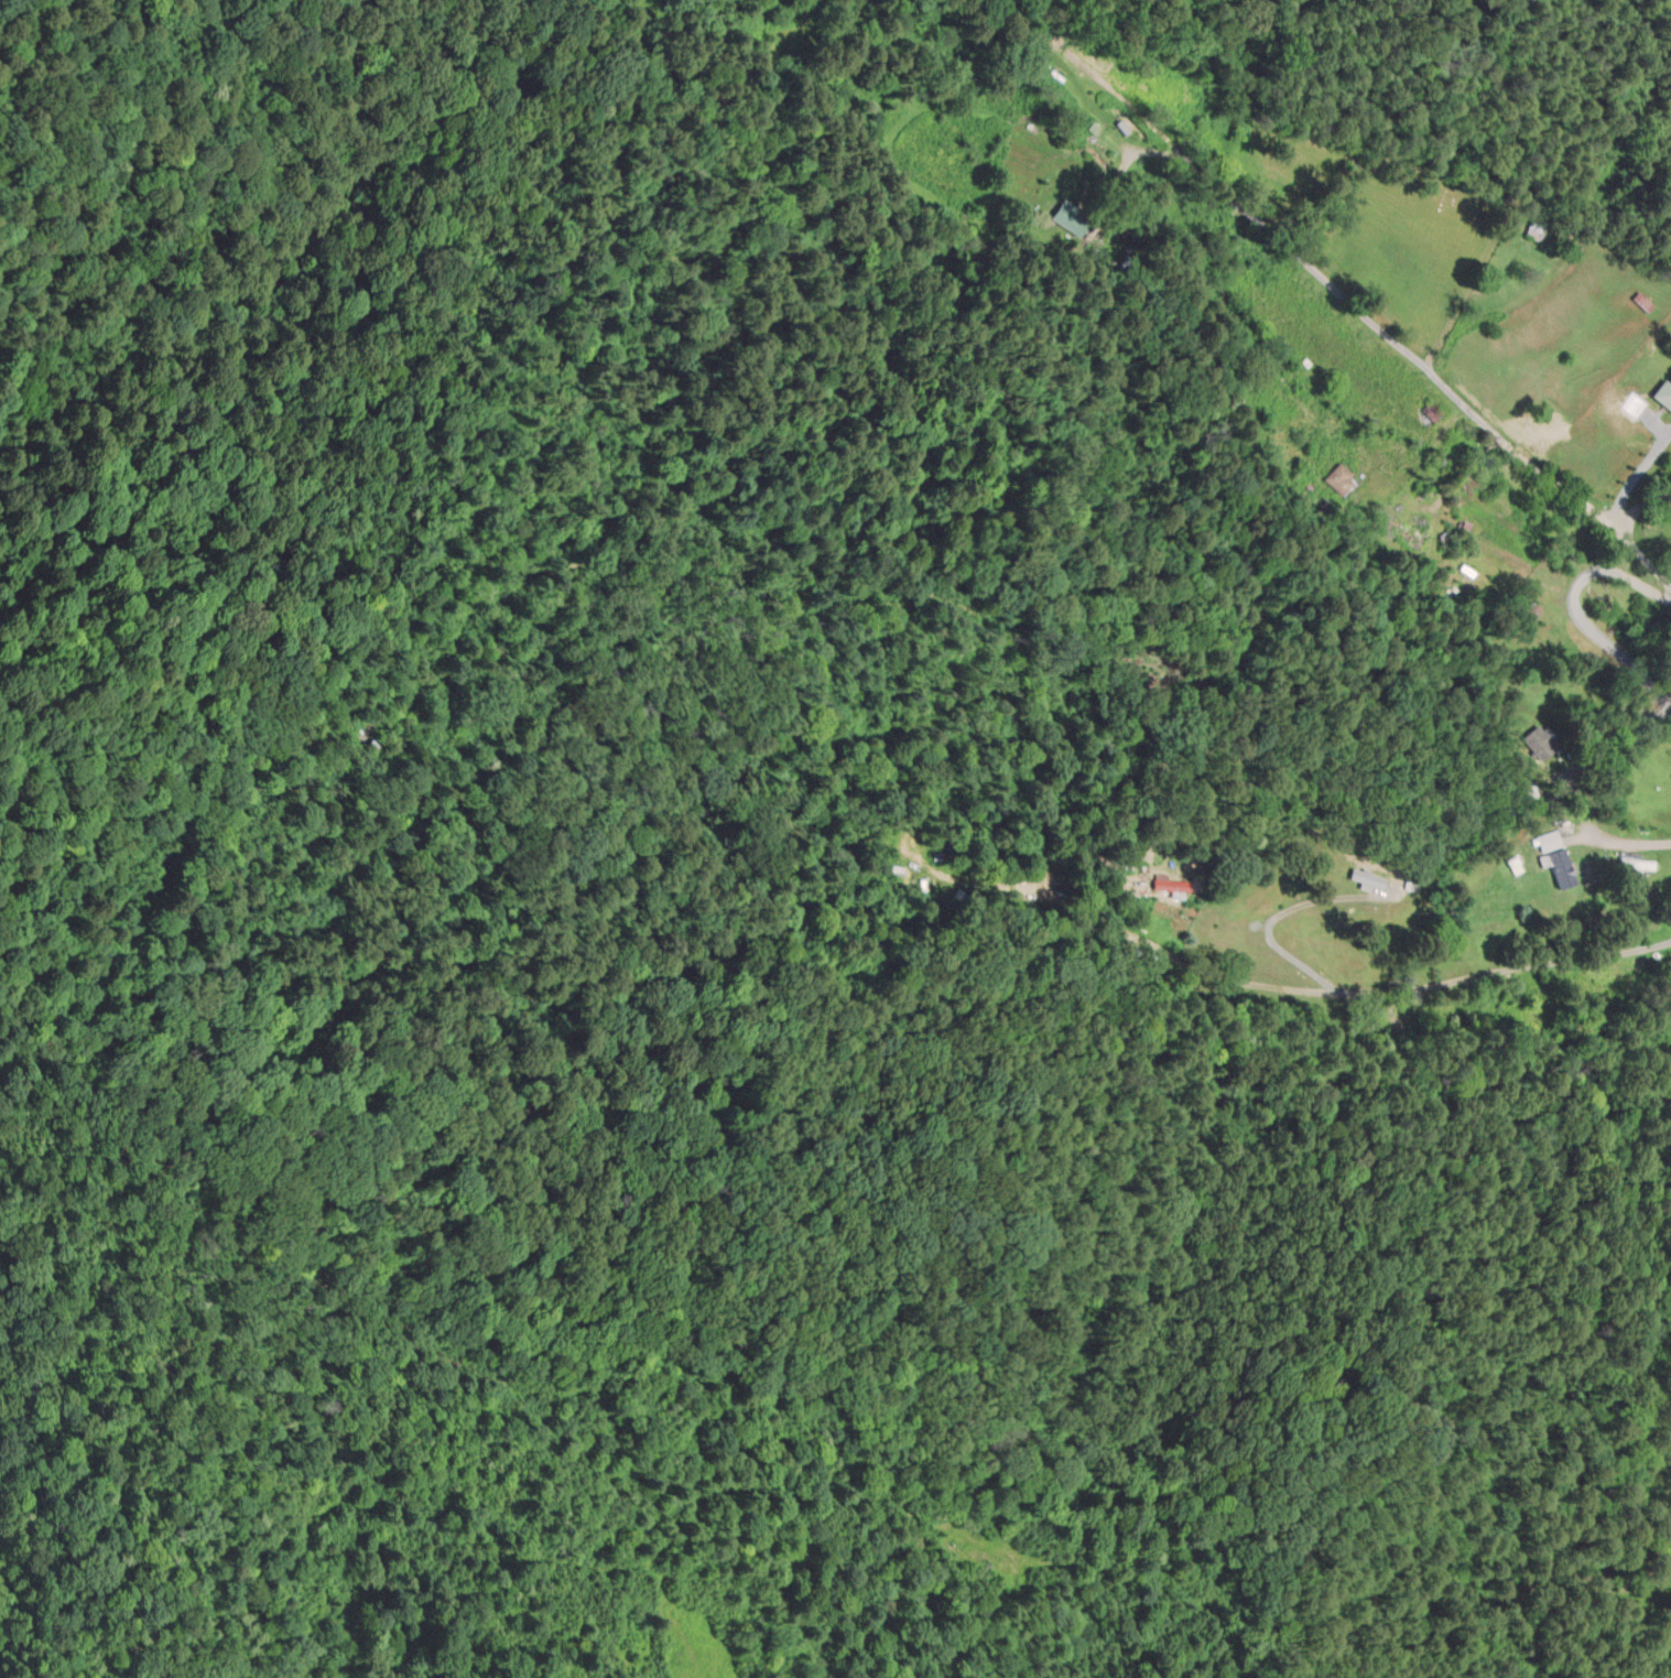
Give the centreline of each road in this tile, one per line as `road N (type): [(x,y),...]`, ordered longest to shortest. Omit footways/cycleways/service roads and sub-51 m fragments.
road 1 (residential): [(1670,593),(1620,528),(1487,430),(1019,0)]
road 2 (residential): [(1259,930),(1342,993),(1670,939)]
road 3 (residential): [(1019,879),(1197,974),(1269,974),(1342,993)]
road 4 (residential): [(1670,721),(1578,609),(1581,580),(1593,572),(1670,593)]

